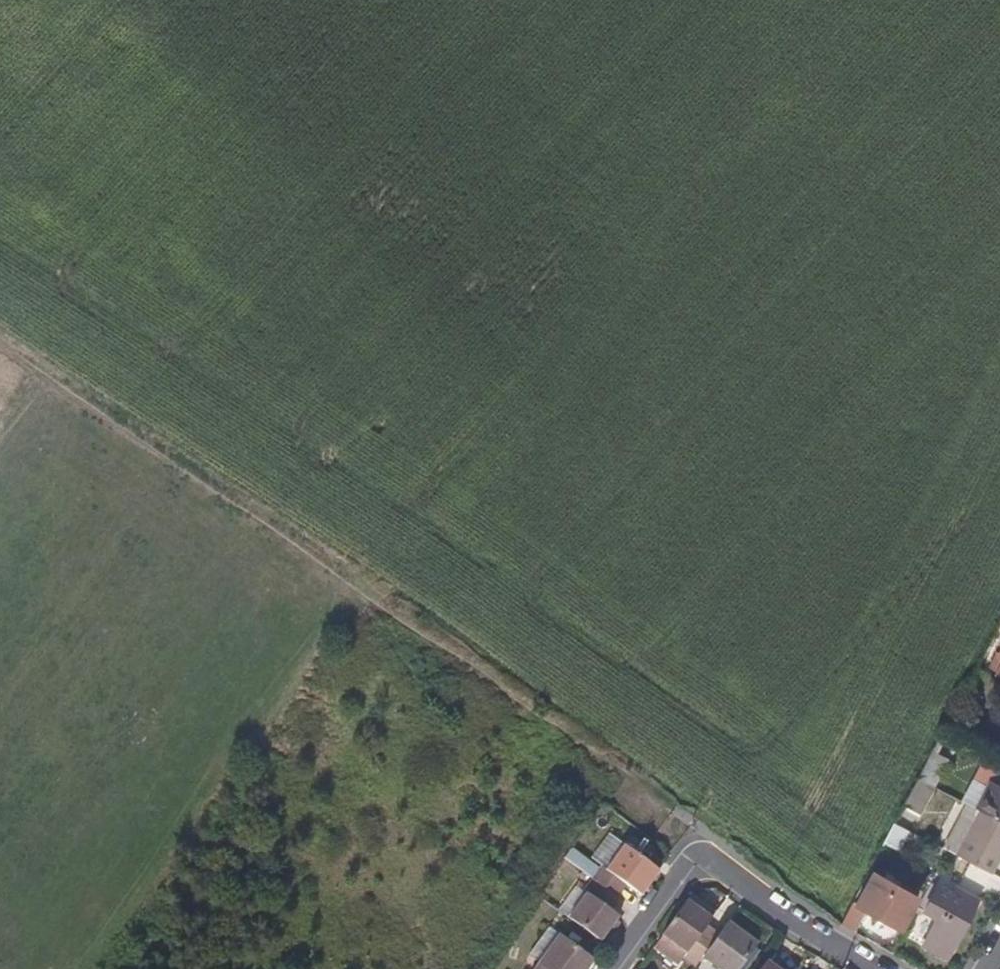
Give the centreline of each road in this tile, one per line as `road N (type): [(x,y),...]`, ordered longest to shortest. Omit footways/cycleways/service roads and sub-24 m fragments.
road 1 (track): [(0,363),(416,631),(643,804)]
road 2 (residential): [(700,849),(876,968)]
road 3 (residential): [(613,968),(700,849)]

